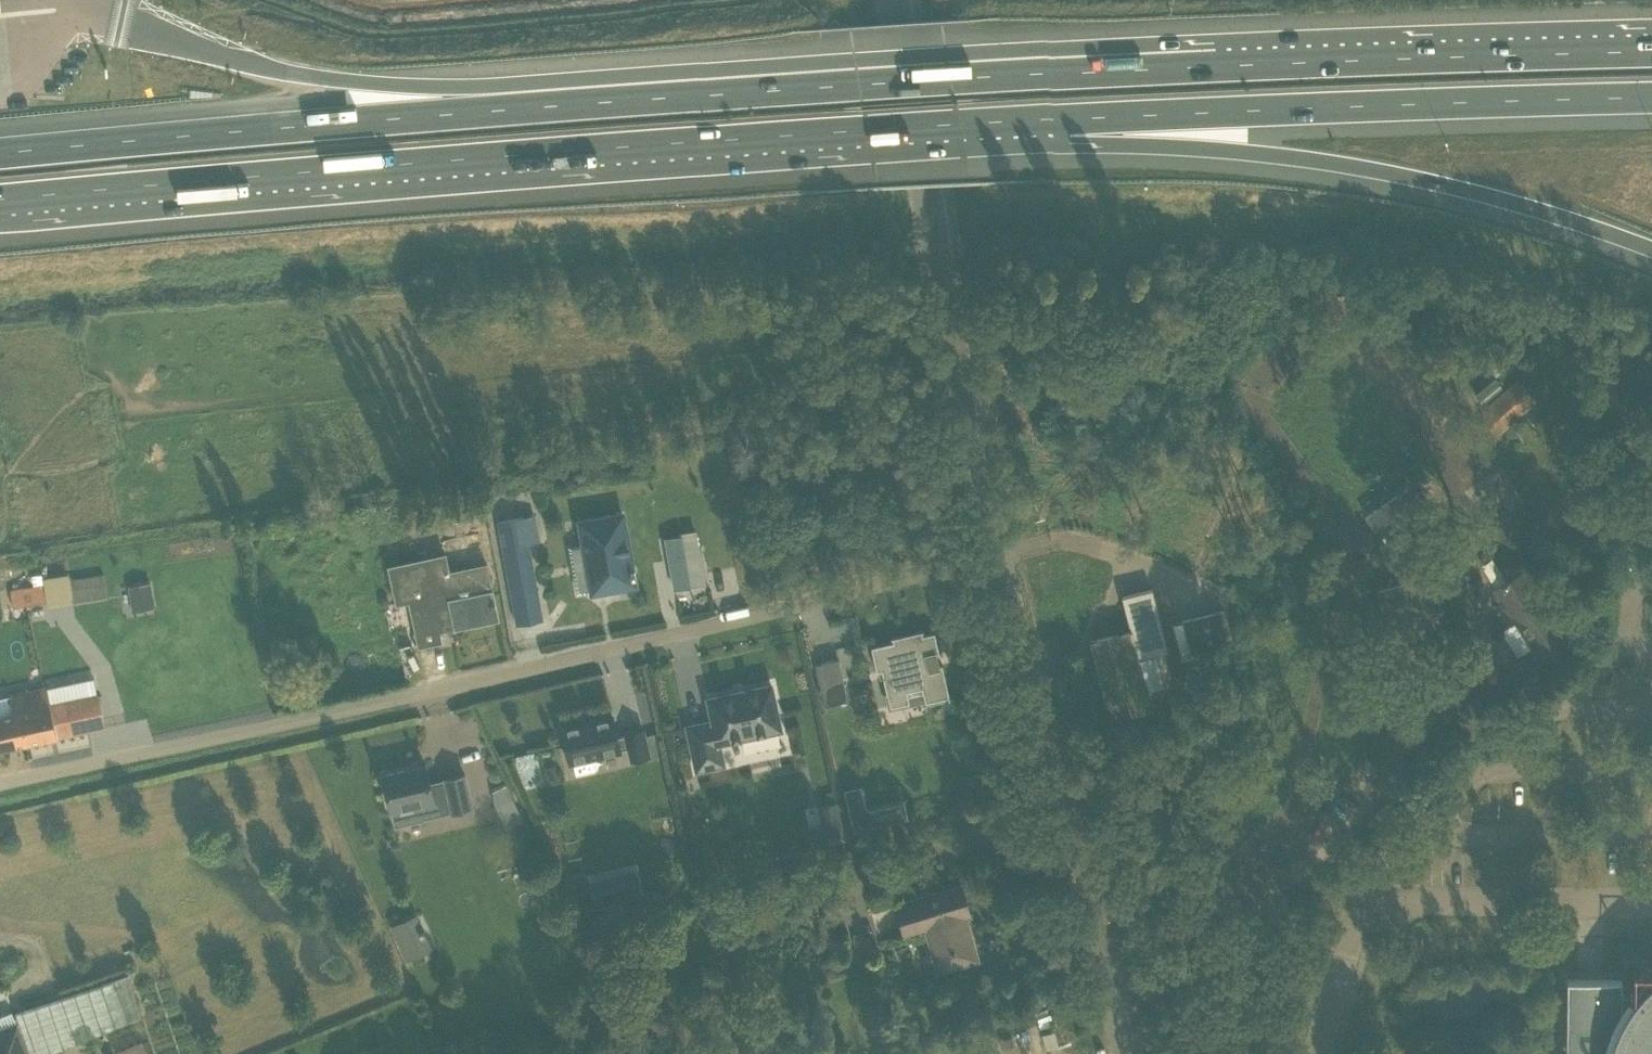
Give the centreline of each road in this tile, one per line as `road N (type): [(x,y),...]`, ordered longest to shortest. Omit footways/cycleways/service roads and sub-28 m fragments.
road 1 (motorway): [(1651,58),(1218,65),(497,109)]
road 2 (motorway): [(0,199),(1073,119)]
road 3 (unclassified): [(0,784),(804,604),(983,556)]
road 4 (motorway): [(1073,119),(1392,174),(1651,247)]
road 5 (motorway): [(1073,119),(1651,103)]
road 6 (unclassified): [(983,556),(891,0)]
road 7 (track): [(1121,1045),(1166,1022),(1245,923),(1359,816),(1386,762),(1498,655)]
road 8 (unclassified): [(1124,1053),(983,556)]
road 9 (motorway): [(497,109),(0,153)]
road 10 (motorway): [(497,109),(269,68)]

